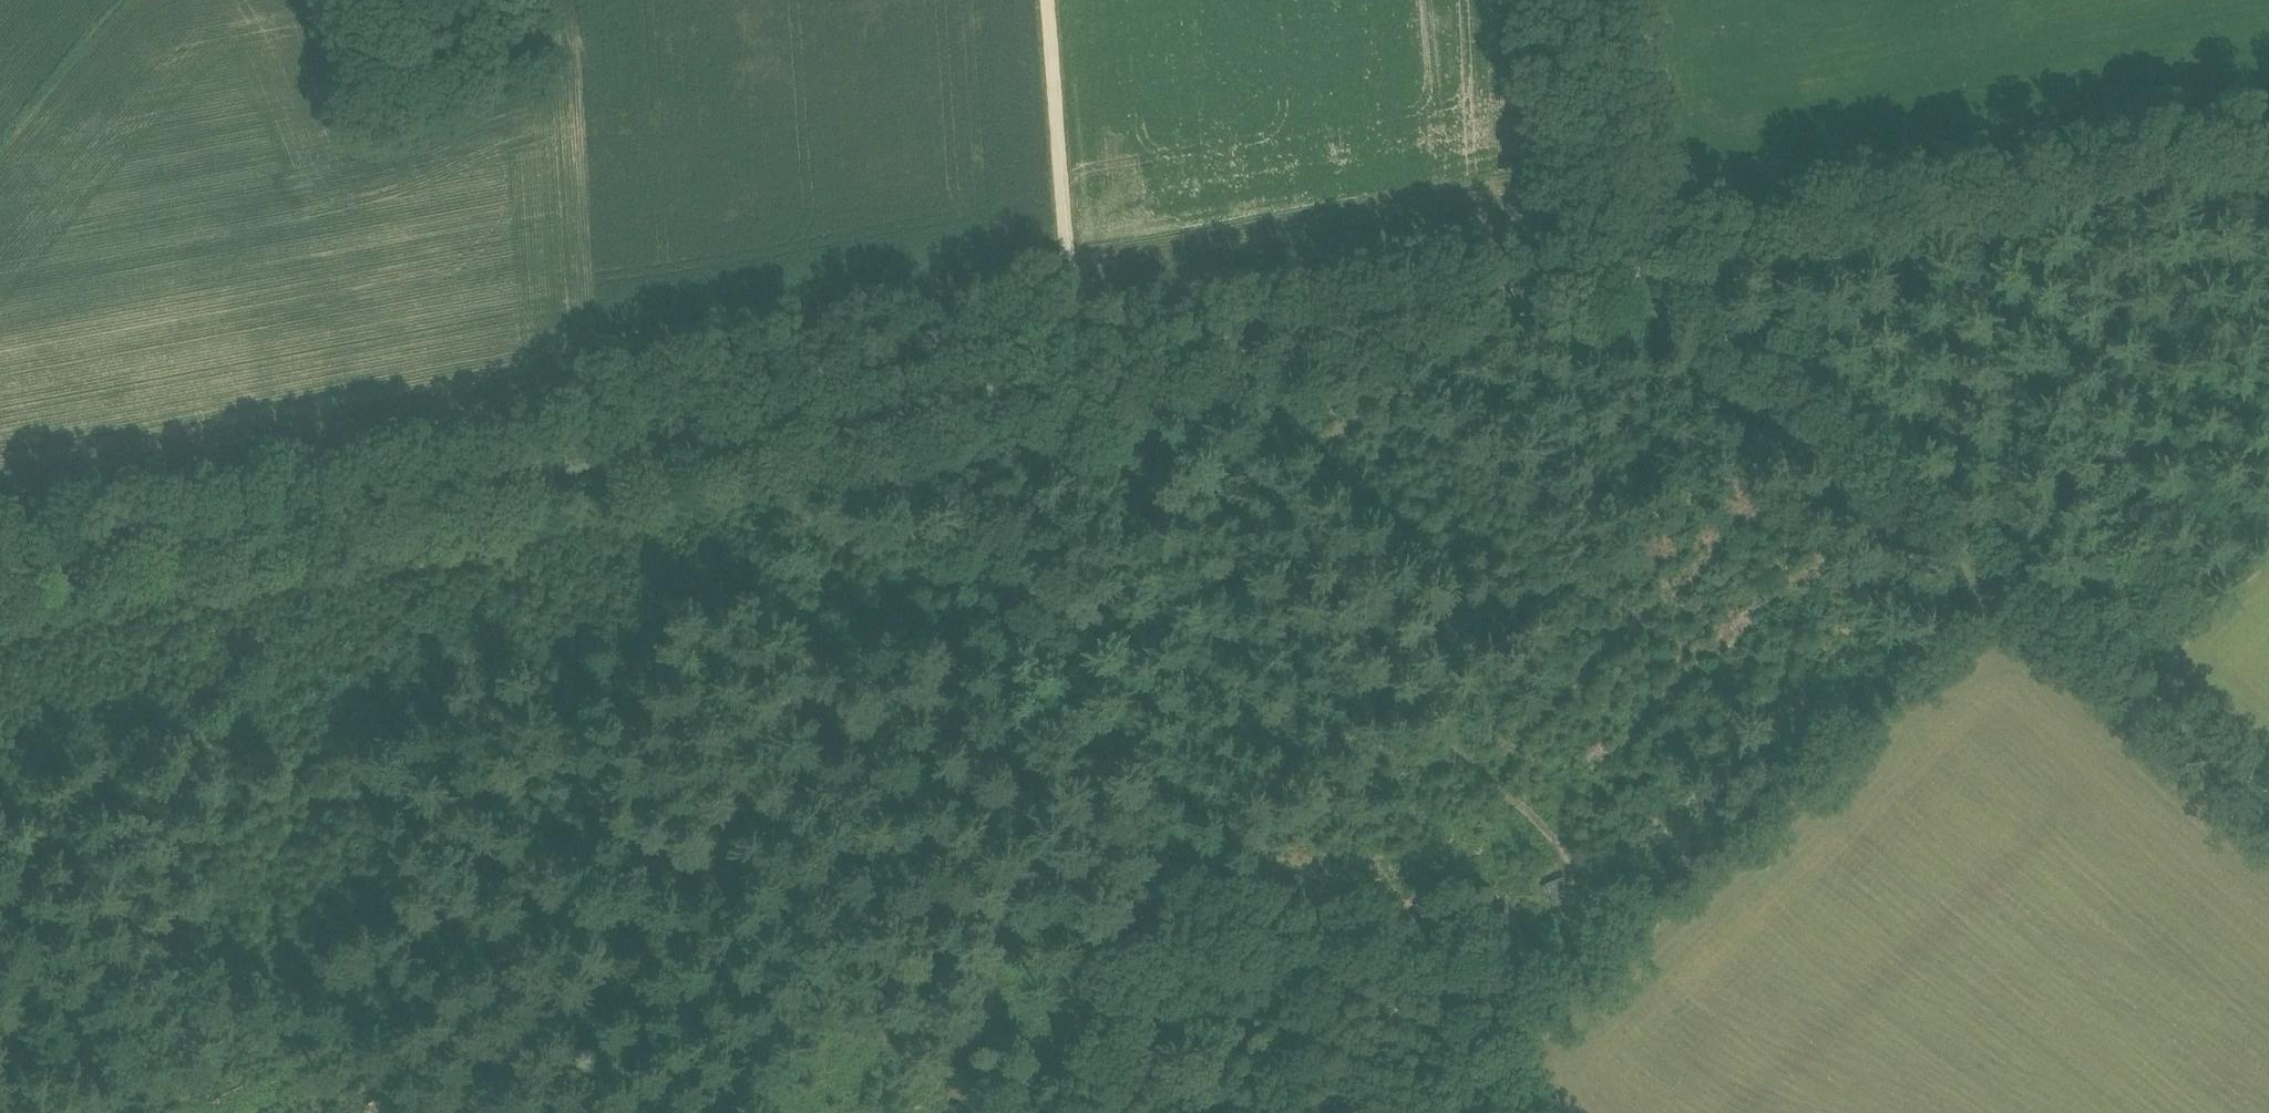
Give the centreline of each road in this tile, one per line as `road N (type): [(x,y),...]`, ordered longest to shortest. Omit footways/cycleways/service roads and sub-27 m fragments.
road 1 (unclassified): [(0,569),(2268,159)]
road 2 (track): [(1655,272),(1639,0)]

